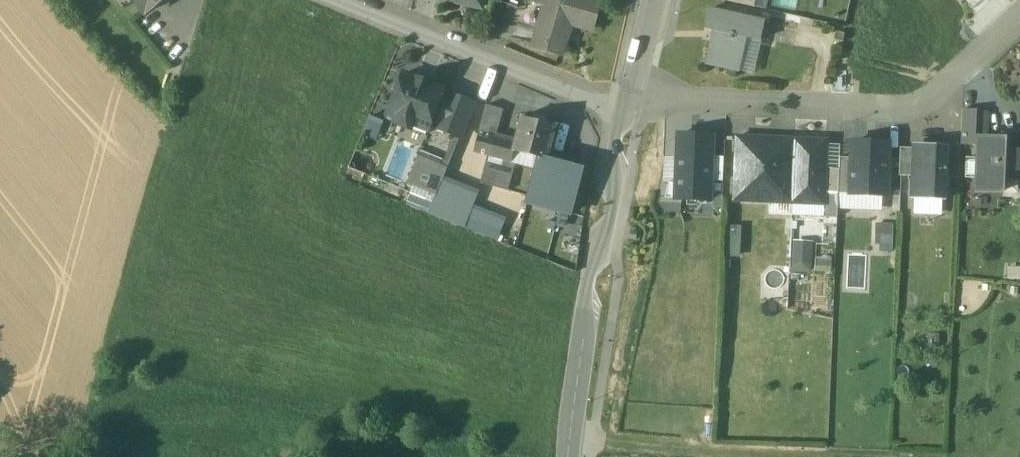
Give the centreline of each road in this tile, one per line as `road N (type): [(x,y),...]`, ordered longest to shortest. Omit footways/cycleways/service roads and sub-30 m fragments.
road 1 (residential): [(1019,22),(908,111),(630,90)]
road 2 (tertiary): [(567,456),(587,283),(611,214),(620,111)]
road 3 (residential): [(346,0),(620,111)]

